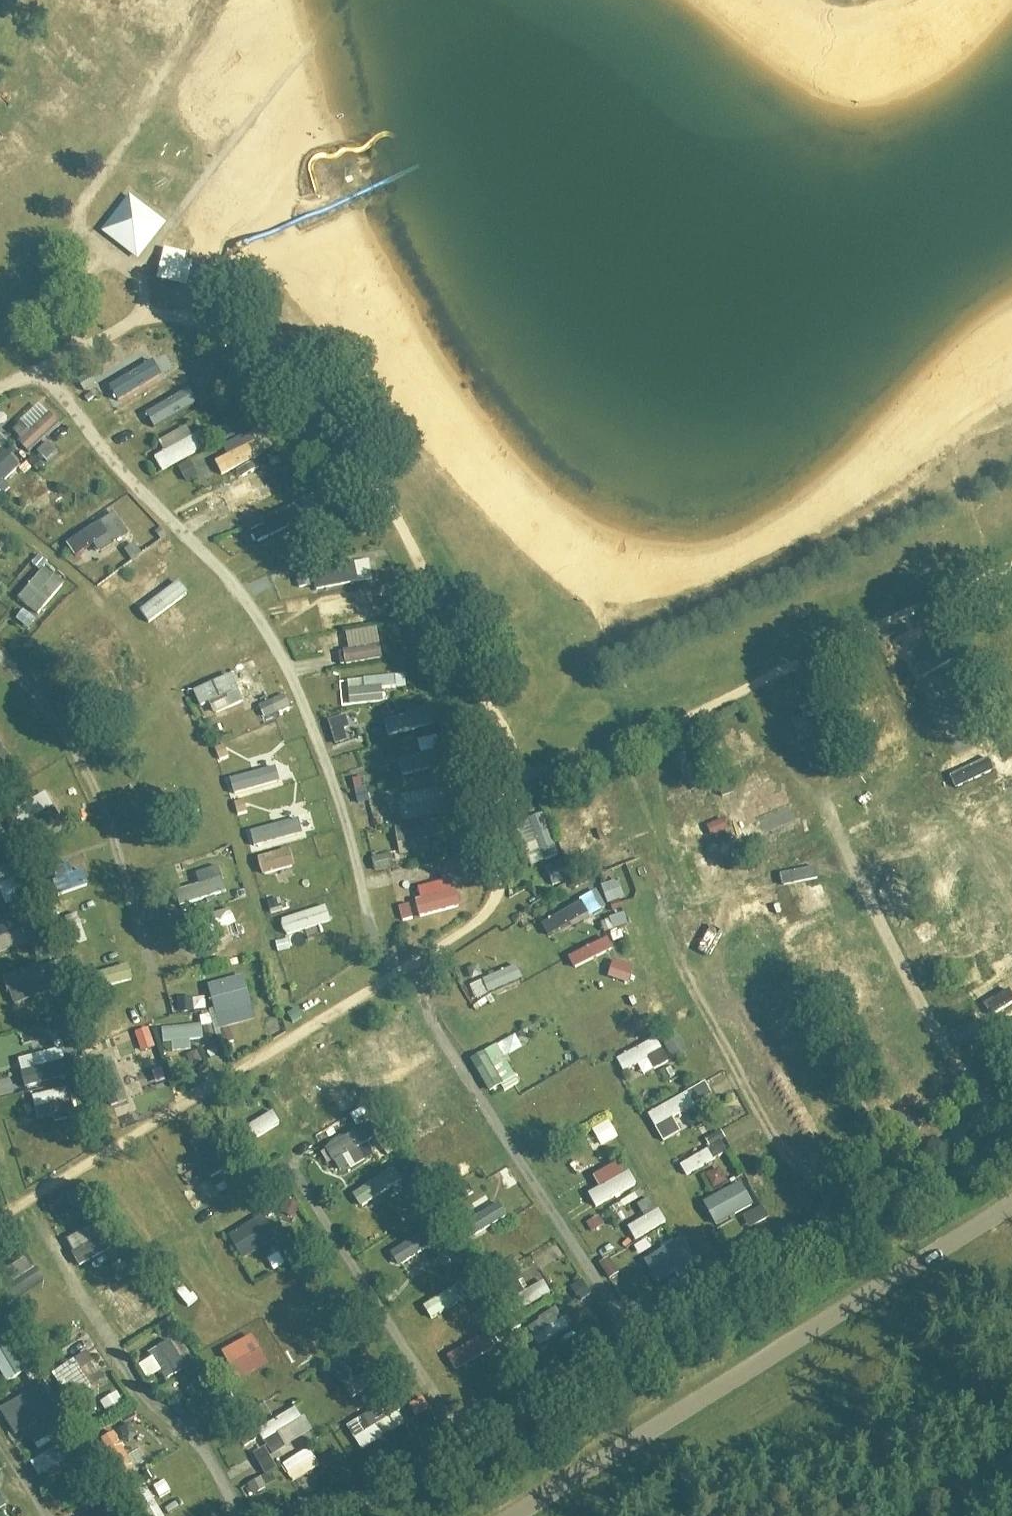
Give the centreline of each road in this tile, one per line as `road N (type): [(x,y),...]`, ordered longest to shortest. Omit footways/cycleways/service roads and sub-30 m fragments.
road 1 (residential): [(501,1515),(1011,1200)]

